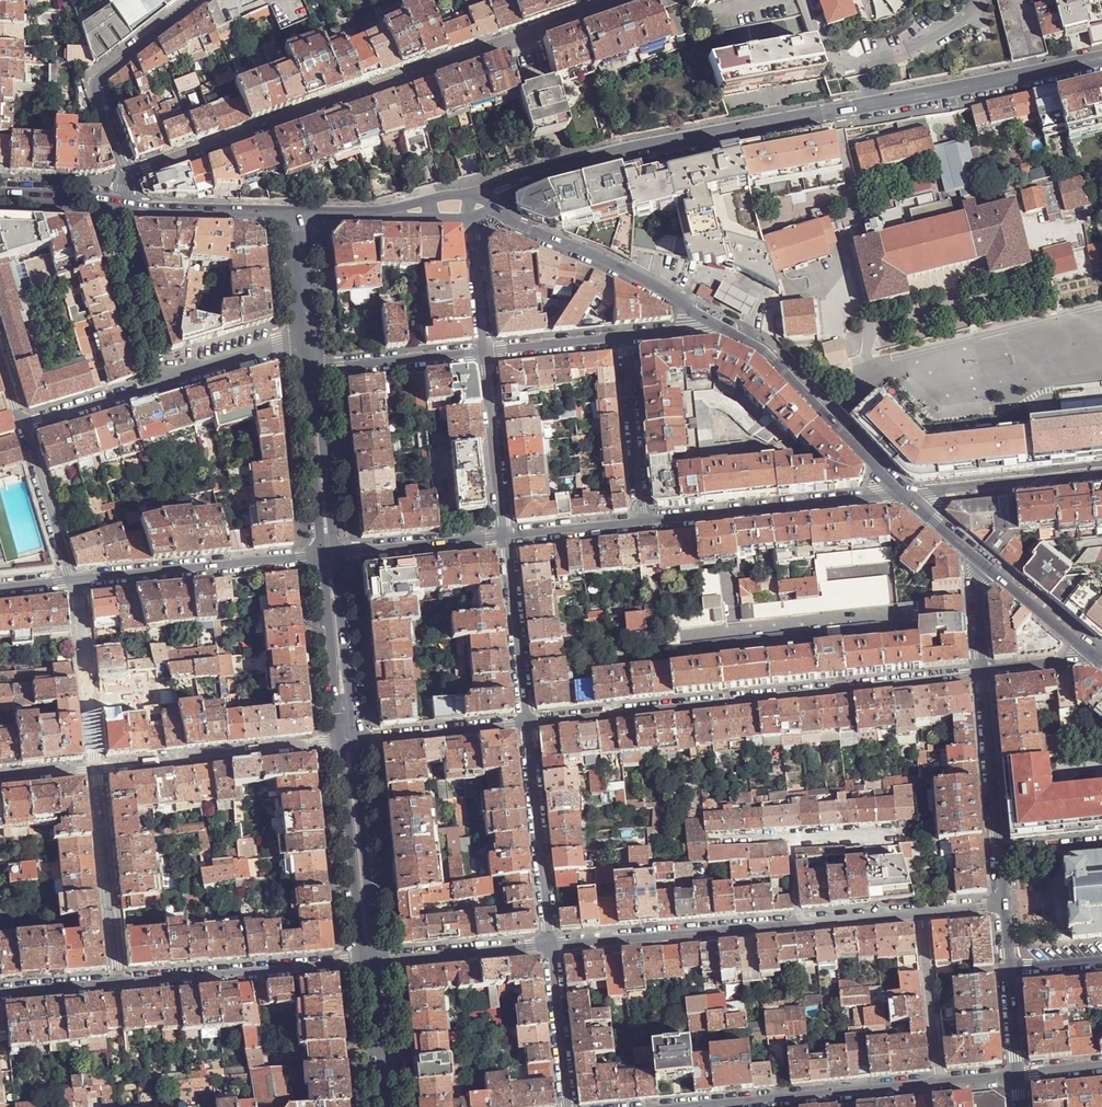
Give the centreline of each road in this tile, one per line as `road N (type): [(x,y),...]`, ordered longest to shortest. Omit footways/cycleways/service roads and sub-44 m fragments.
road 1 (tertiary): [(1101,60),(644,146),(495,185),(477,213)]
road 2 (residential): [(618,0),(127,177)]
road 3 (residential): [(526,722),(983,672)]
road 4 (residential): [(550,944),(922,911)]
road 5 (residential): [(909,495),(641,521)]
road 6 (tertiary): [(717,325),(595,256),(477,213)]
road 7 (residential): [(329,554),(71,582)]
road 8 (tertiary): [(909,495),(764,350),(717,325)]
road 9 (residential): [(940,1080),(686,1106)]
road 10 (residential): [(95,768),(347,741)]
road 11 (residential): [(116,980),(368,960)]
road 12 (residential): [(127,177),(98,77),(197,0)]
road 13 (residential): [(526,722),(550,944)]
road 14 (residential): [(368,960),(347,741)]
road 15 (residential): [(95,768),(116,980)]
road 16 (residential): [(1101,475),(909,495)]
road 17 (residential): [(347,741),(329,554)]
road 18 (residential): [(71,582),(95,768)]
road 19 (residential): [(506,536),(526,722)]
road 20 (residential): [(116,204),(111,215),(158,383)]
road 21 (residential): [(487,352),(506,536)]
road 22 (residential): [(641,521),(622,338)]
road 23 (residential): [(329,554),(311,371)]
road 24 (residential): [(368,960),(550,944)]
road 25 (tertiary): [(477,213),(295,214)]
road 26 (residential): [(347,741),(526,722)]
road 27 (tertiary): [(116,204),(295,214)]
road 28 (residential): [(506,536),(329,554)]
road 29 (residential): [(998,849),(983,672)]
road 30 (residential): [(487,352),(311,371)]
road 31 (residential): [(922,911),(940,1080)]
road 32 (residential): [(24,424),(71,582)]
road 33 (tertiary): [(1101,658),(976,553)]
road 34 (residential): [(550,944),(568,1106)]
road 35 (residential): [(158,383),(307,338)]
road 36 (residential): [(383,1106),(368,960)]
road 37 (residential): [(24,424),(158,383)]
road 38 (residential): [(477,213),(487,352)]
road 39 (residential): [(641,521),(506,536)]
road 40 (residential): [(622,338),(487,352)]
road 41 (residential): [(307,338),(295,214)]

